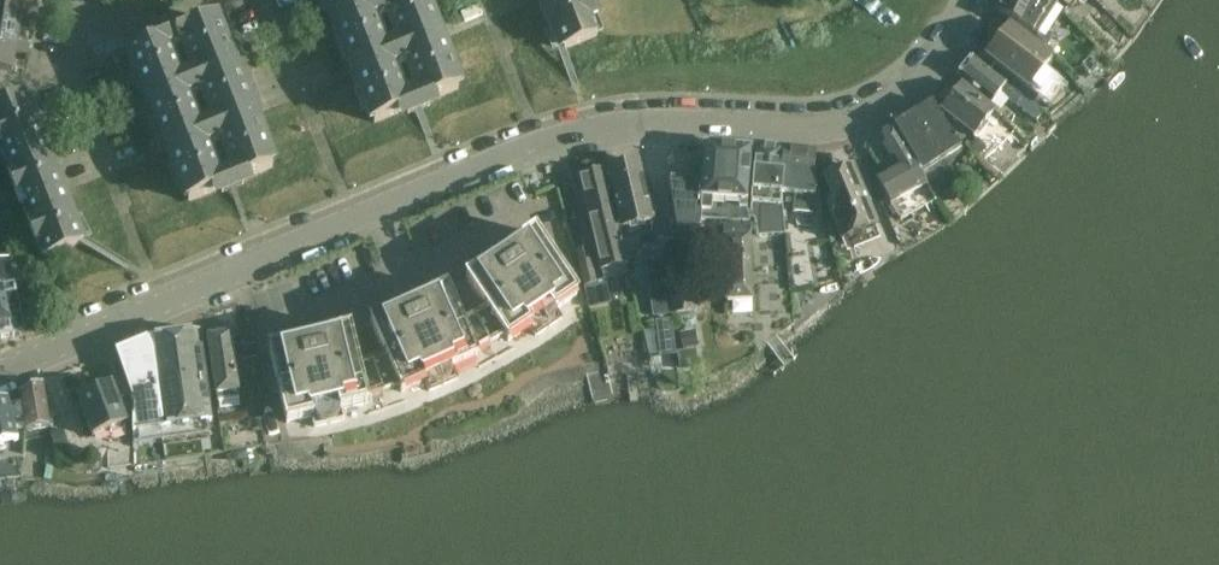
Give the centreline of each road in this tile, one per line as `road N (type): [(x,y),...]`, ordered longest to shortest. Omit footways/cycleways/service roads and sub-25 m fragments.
road 1 (residential): [(981,0),(940,71),(882,114),(825,131),(674,125),(540,144),(0,373)]
road 2 (residential): [(112,176),(72,75),(82,23)]
road 3 (residential): [(222,0),(143,33),(82,23)]

